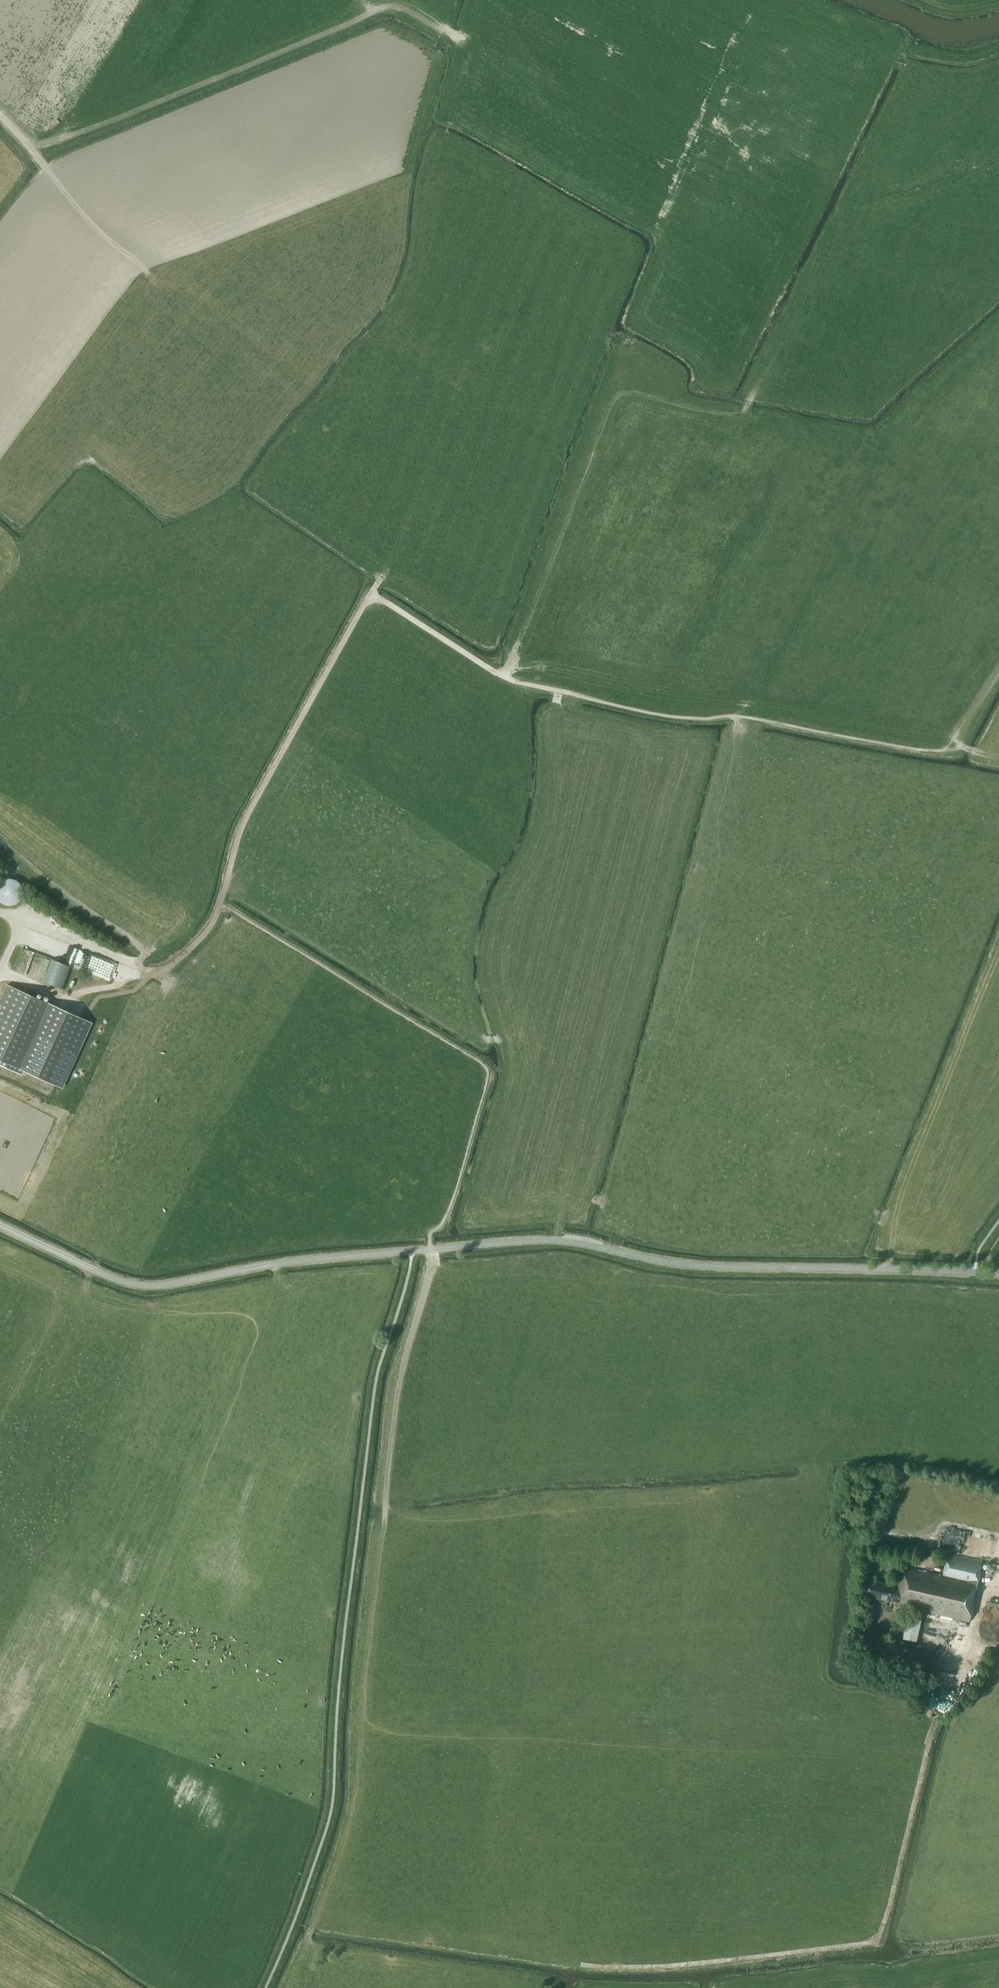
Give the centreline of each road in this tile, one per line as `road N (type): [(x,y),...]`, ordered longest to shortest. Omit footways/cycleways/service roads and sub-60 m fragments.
road 1 (unclassified): [(998,1274),(698,1265),(533,1240),(297,1261),(129,1292),(0,1235)]

